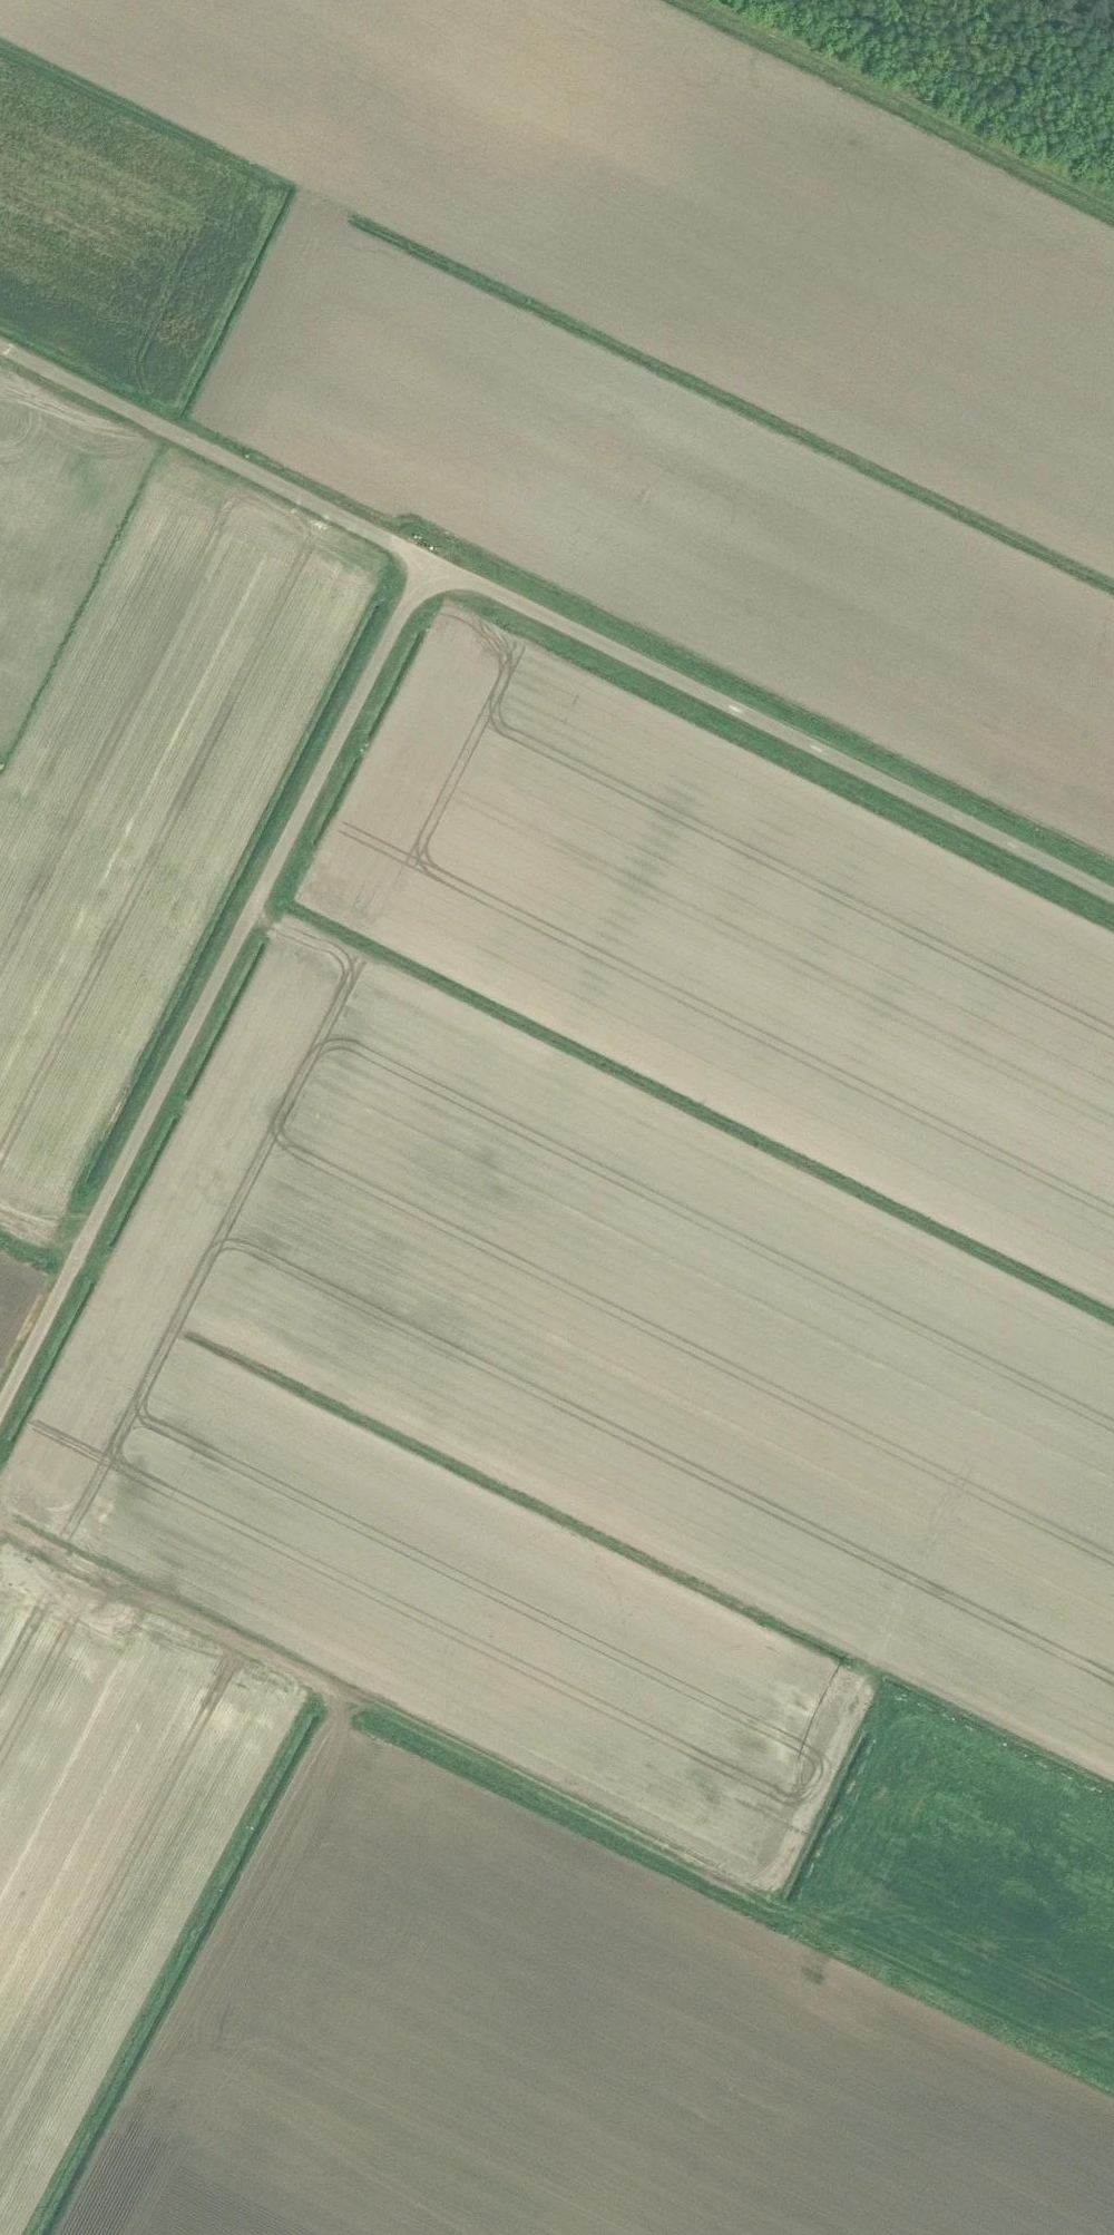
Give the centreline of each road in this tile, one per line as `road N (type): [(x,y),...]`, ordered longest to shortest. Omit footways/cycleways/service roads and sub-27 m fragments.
road 1 (unclassified): [(1113,897),(427,560),(0,1410)]
road 2 (track): [(330,1694),(846,1942)]
road 3 (track): [(0,347),(427,560)]
road 4 (track): [(345,1745),(330,1694),(0,1523)]

